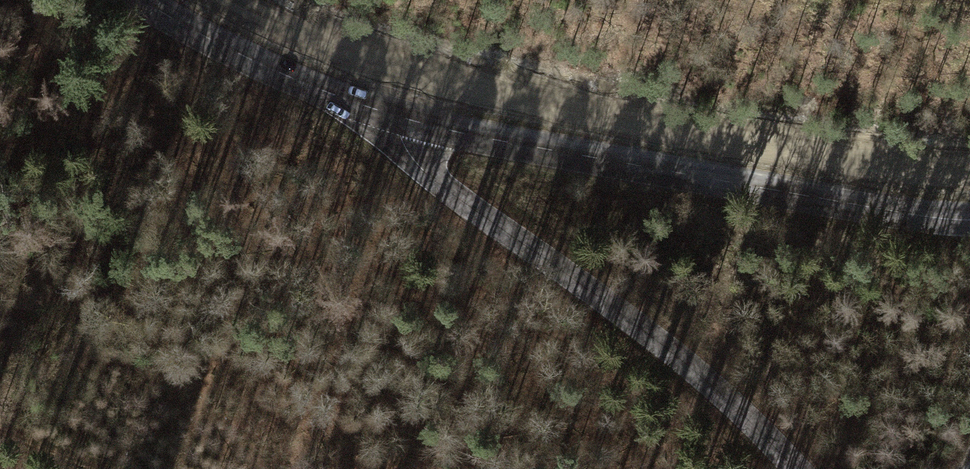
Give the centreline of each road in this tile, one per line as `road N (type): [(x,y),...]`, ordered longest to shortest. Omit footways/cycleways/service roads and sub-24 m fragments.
road 1 (tertiary): [(969,220),(720,182),(402,118)]
road 2 (tertiary): [(402,118),(408,151),(657,341),(794,468)]
road 3 (tertiary): [(402,118),(236,53),(146,0)]

